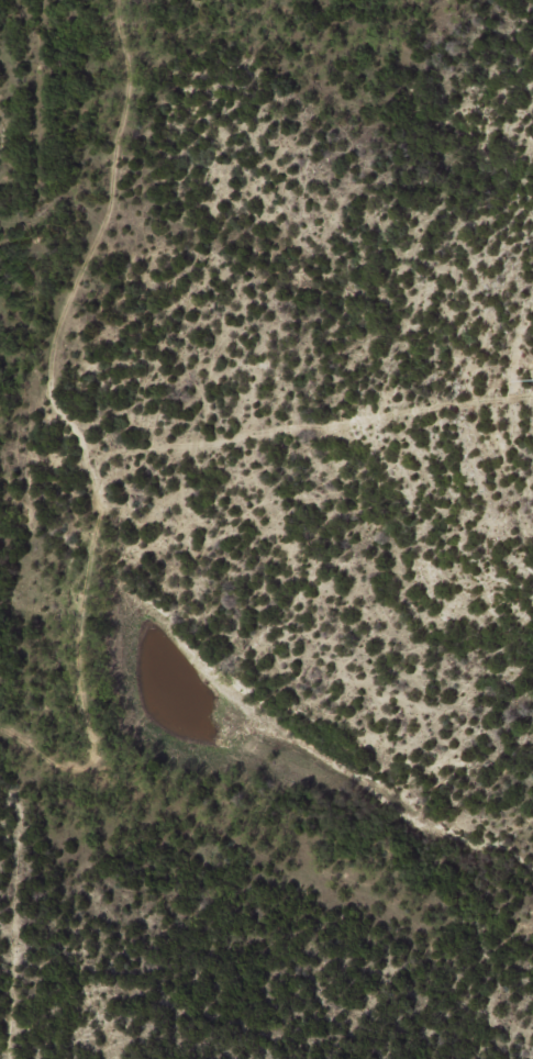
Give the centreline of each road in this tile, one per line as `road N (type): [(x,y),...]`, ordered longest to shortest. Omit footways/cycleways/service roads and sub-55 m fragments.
road 1 (residential): [(0,729),(35,733),(74,716),(123,494),(101,400),(106,267),(133,172),(151,0)]

